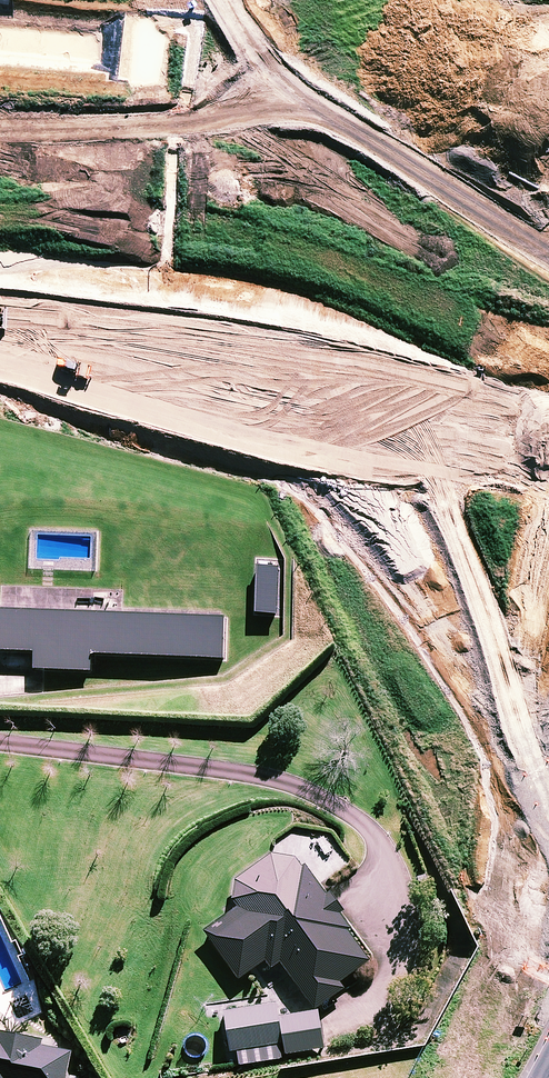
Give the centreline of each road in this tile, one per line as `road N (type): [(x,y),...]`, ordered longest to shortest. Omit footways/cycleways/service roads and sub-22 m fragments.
road 1 (residential): [(548,462),(0,333)]
road 2 (motorway): [(548,80),(149,92),(0,86)]
road 3 (motorway): [(0,0),(548,1)]
road 4 (secondary): [(511,1077),(548,954)]

